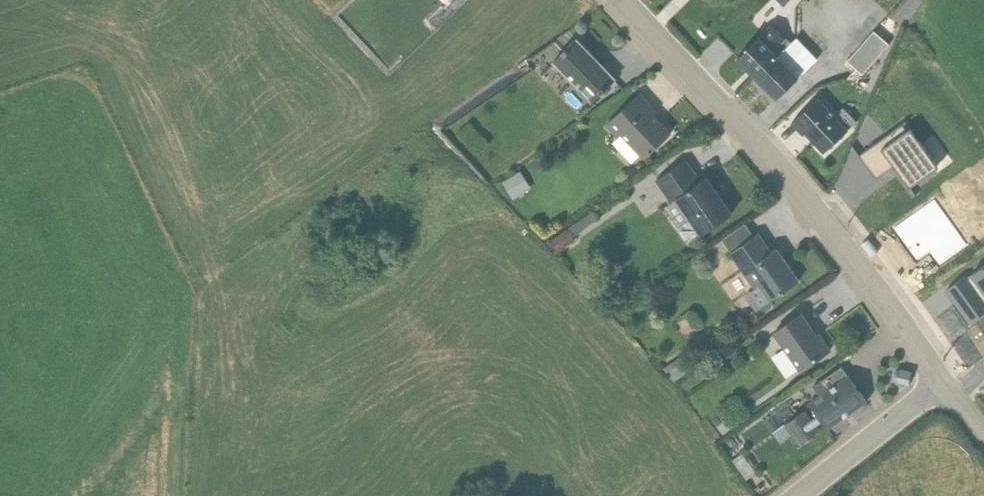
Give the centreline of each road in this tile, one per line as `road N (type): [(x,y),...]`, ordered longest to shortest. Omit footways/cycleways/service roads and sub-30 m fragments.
road 1 (tertiary): [(942,381),(800,187),(624,0)]
road 2 (tertiary): [(798,495),(942,381)]

